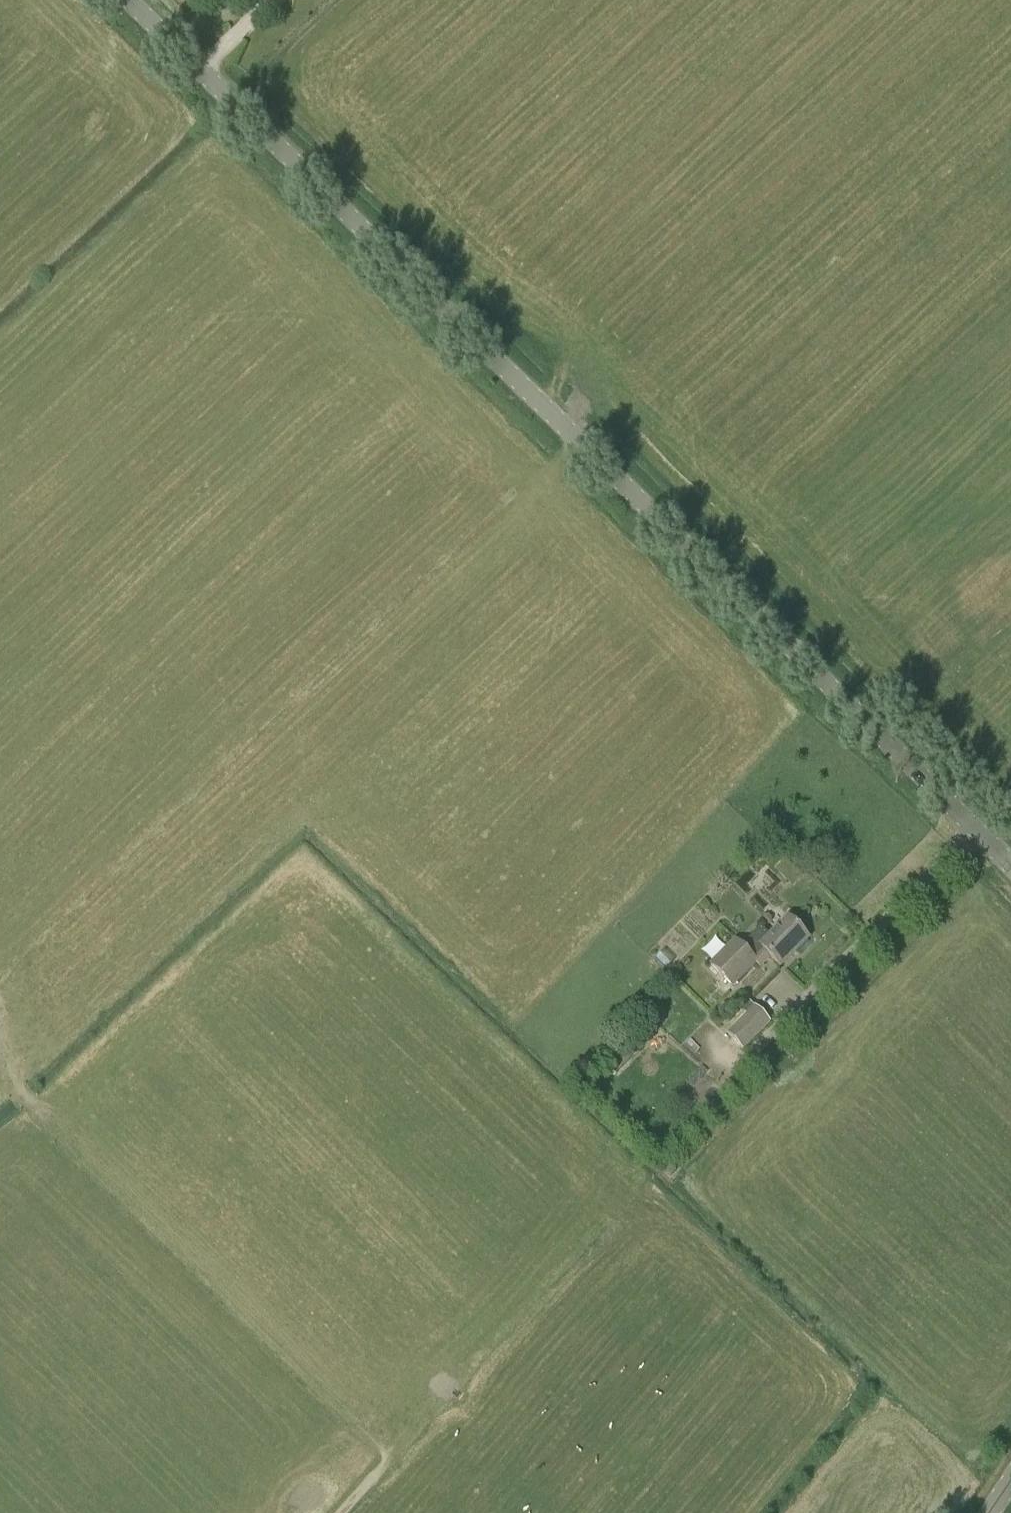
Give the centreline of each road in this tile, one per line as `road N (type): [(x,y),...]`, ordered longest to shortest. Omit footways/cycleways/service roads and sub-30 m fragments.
road 1 (unclassified): [(1010,866),(130,0)]

